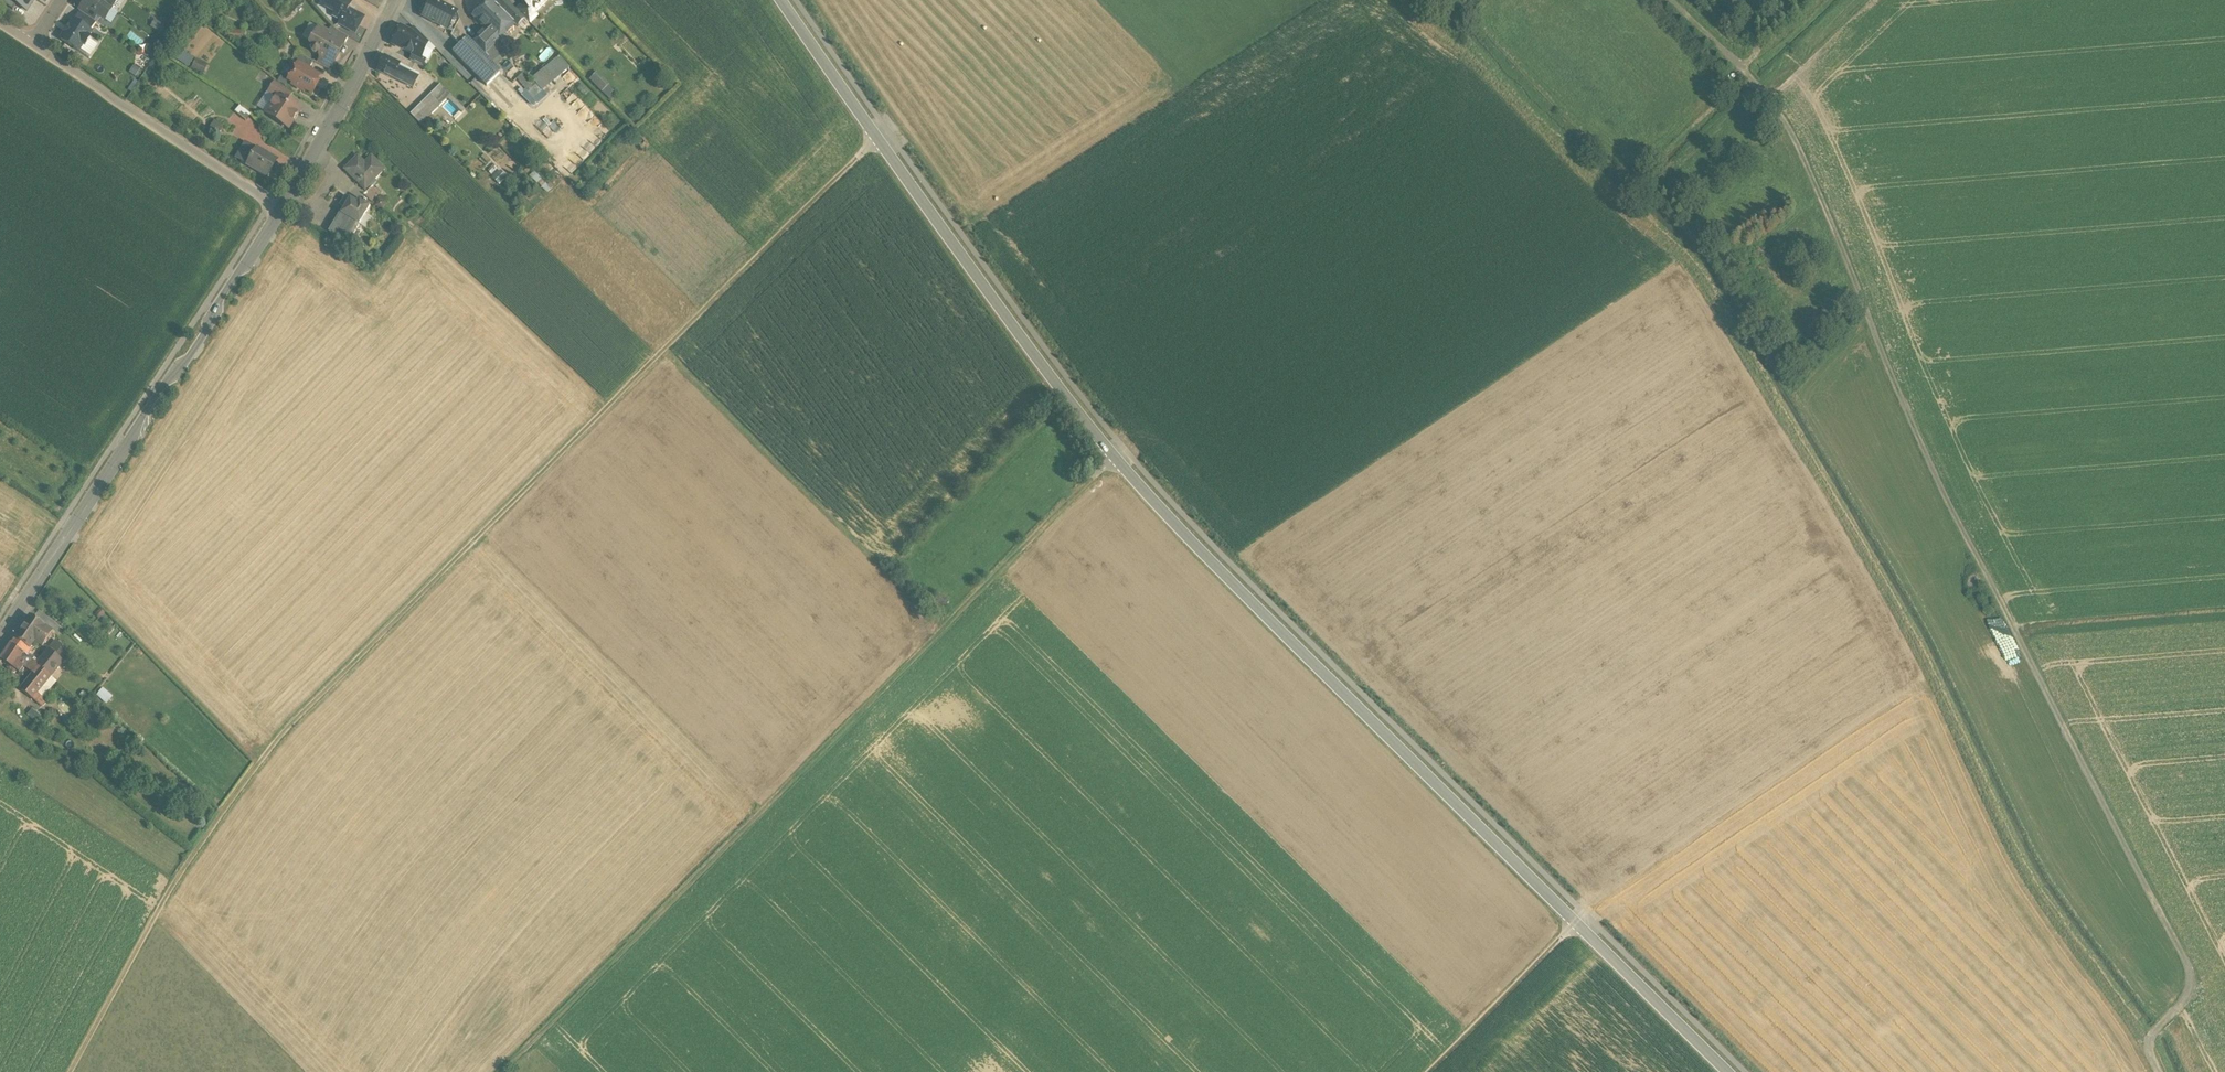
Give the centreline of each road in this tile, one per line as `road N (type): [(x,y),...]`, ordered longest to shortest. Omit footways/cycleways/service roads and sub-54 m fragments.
road 1 (unclassified): [(1729,1071),(1118,462),(778,0)]
road 2 (track): [(2163,1071),(2154,1047),(2188,1007),(2191,981),(1934,471),(1805,151),(1759,90)]
road 3 (track): [(518,1071),(950,636),(663,351)]
road 4 (track): [(68,1071),(194,852),(257,764),(663,351)]
road 5 (tertiary): [(0,638),(281,211)]
road 6 (track): [(663,351),(875,139)]
road 7 (residential): [(281,211),(32,50)]
road 8 (track): [(950,636),(1118,462)]
road 9 (tertiary): [(281,211),(392,0)]
road 10 (track): [(1439,1071),(1582,928)]
road 11 (track): [(1667,0),(1759,90)]

